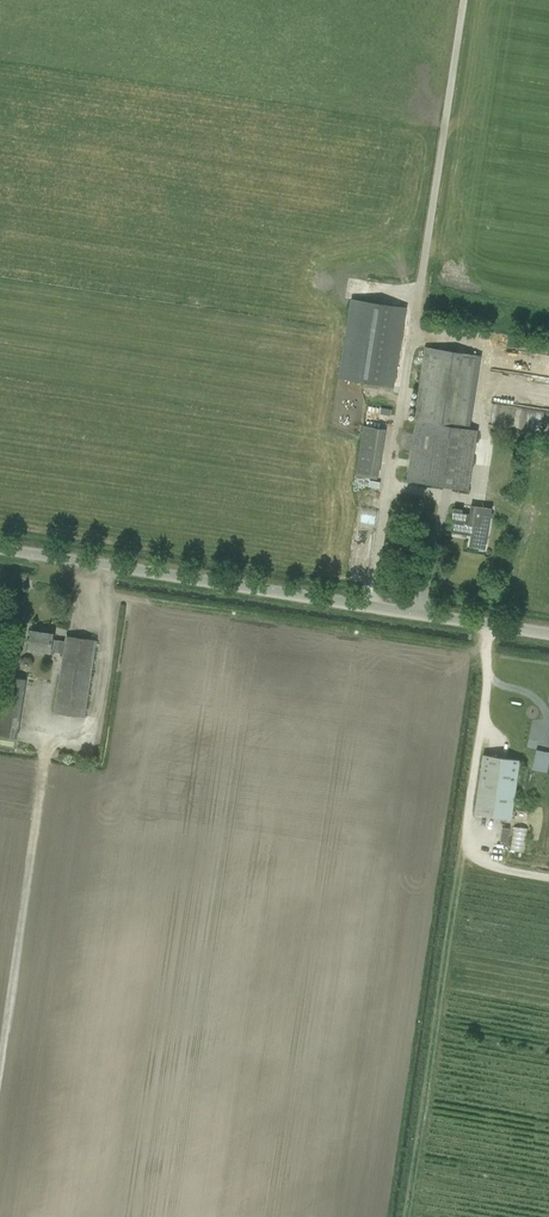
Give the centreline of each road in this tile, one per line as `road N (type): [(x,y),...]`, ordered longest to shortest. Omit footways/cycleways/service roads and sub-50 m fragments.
road 1 (unclassified): [(548,635),(0,549)]
road 2 (track): [(45,734),(0,1060)]
road 3 (track): [(464,0),(421,302)]

